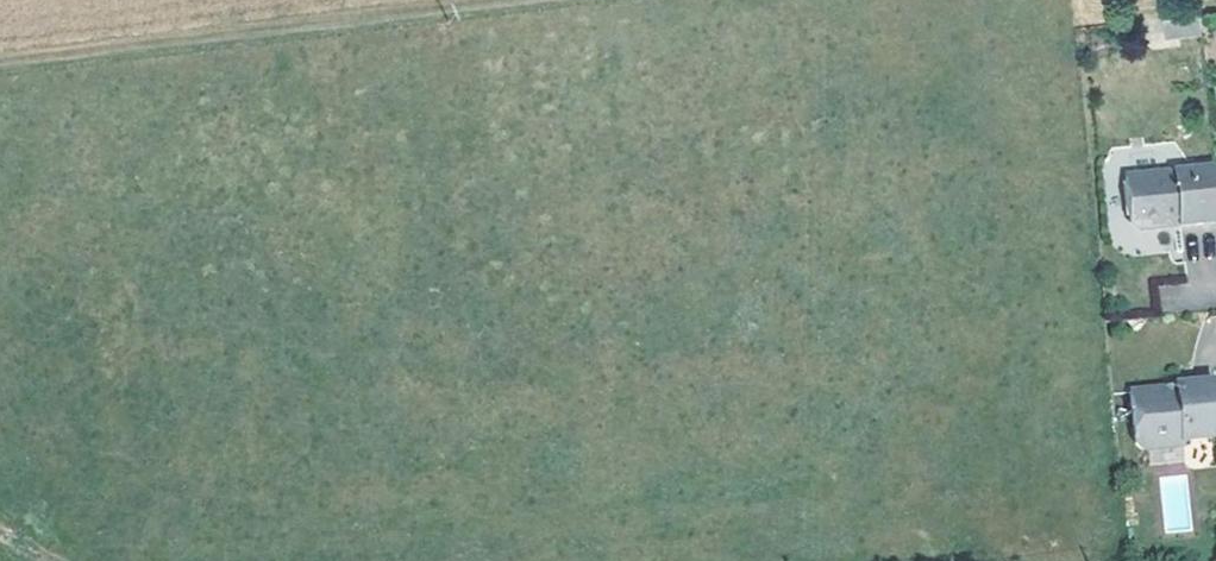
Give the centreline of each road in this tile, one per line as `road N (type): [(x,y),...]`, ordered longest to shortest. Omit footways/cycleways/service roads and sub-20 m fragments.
road 1 (track): [(488,0),(0,60)]

